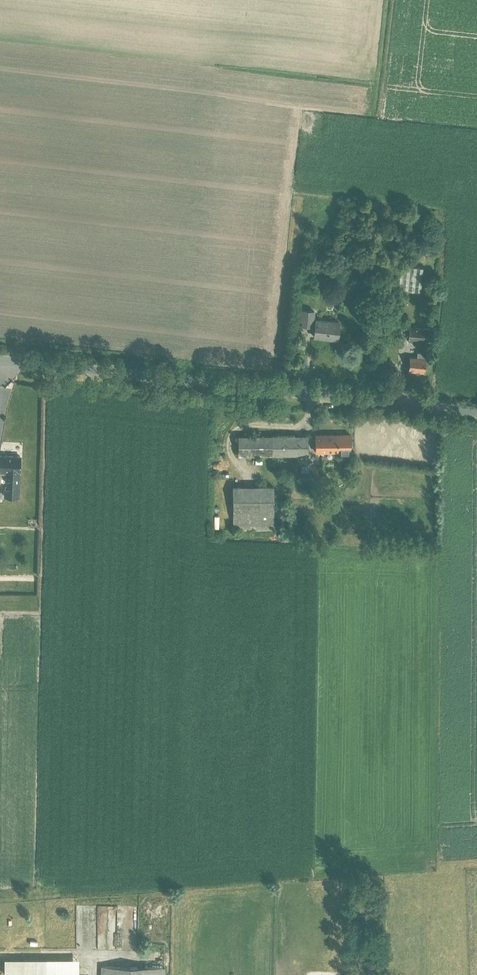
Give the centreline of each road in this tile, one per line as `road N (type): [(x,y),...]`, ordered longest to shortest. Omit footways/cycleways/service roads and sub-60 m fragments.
road 1 (tertiary): [(476,413),(0,360)]

